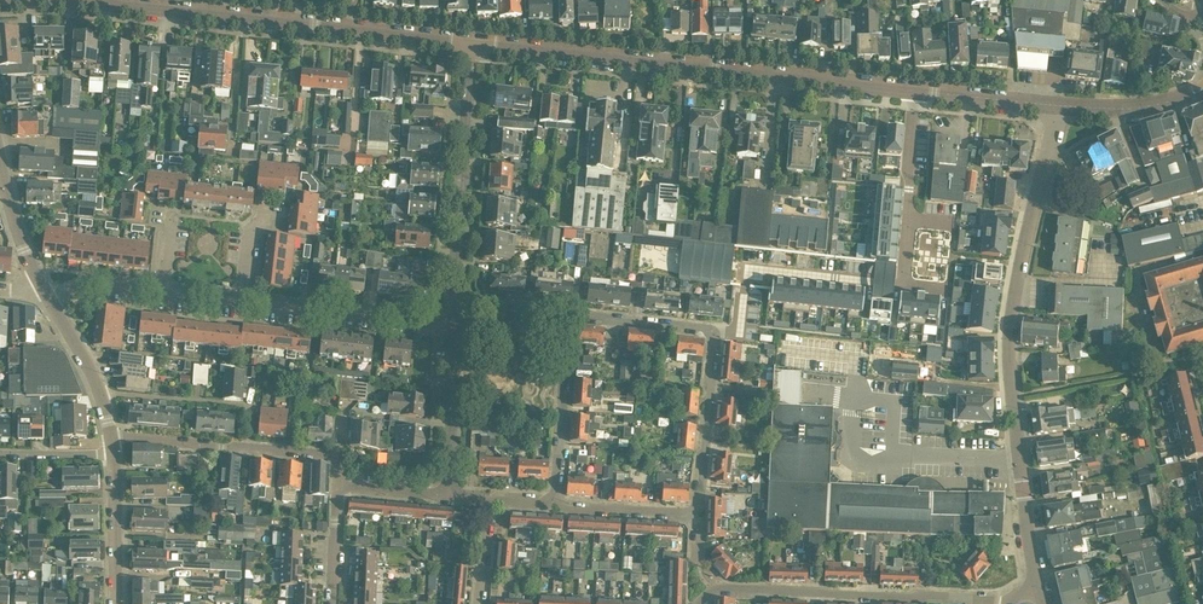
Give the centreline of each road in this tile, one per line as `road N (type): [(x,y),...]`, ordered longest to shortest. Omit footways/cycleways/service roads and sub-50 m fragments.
road 1 (residential): [(1059,105),(1015,283),(1008,361),(1038,594)]
road 2 (residential): [(915,91),(469,42)]
road 3 (residential): [(915,91),(898,284),(751,269),(739,327),(717,330)]
road 4 (residential): [(359,30),(21,0)]
road 5 (residential): [(1009,600),(735,588),(703,596)]
road 6 (residential): [(454,305),(469,42)]
road 7 (residential): [(454,329),(241,303)]
road 8 (residential): [(249,446),(252,406),(102,392)]
road 9 (residential): [(555,506),(564,316)]
road 10 (residential): [(692,514),(717,330)]
road 11 (residential): [(449,496),(454,329)]
road 12 (residential): [(717,330),(564,316)]
road 13 (residential): [(113,454),(116,603)]
road 14 (residential): [(1202,91),(1167,104),(1059,105)]
road 15 (residential): [(0,158),(24,250),(48,294)]
road 16 (residential): [(1059,105),(915,91)]
road 17 (residential): [(249,446),(111,438)]
road 18 (residential): [(692,514),(555,506)]

